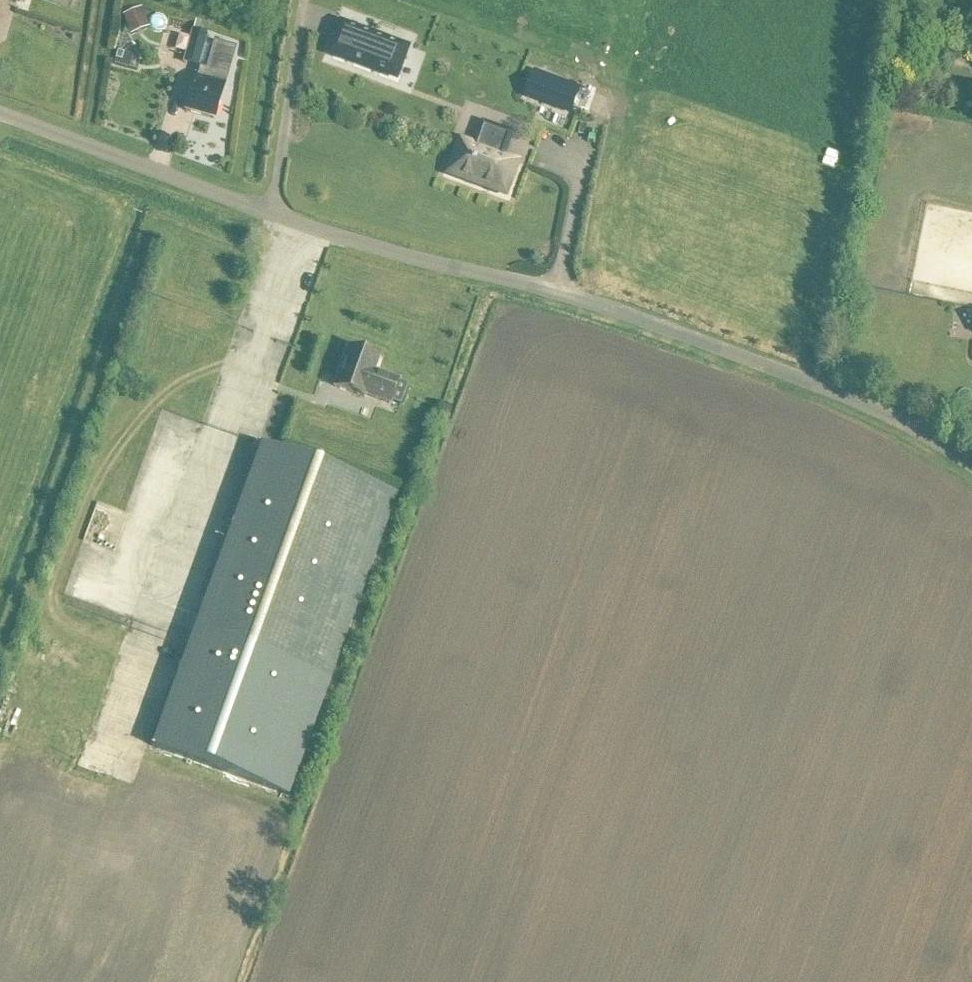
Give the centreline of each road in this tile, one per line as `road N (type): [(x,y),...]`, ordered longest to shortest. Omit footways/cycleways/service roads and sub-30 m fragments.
road 1 (unclassified): [(971,464),(860,404),(599,305),(386,253),(0,115)]

